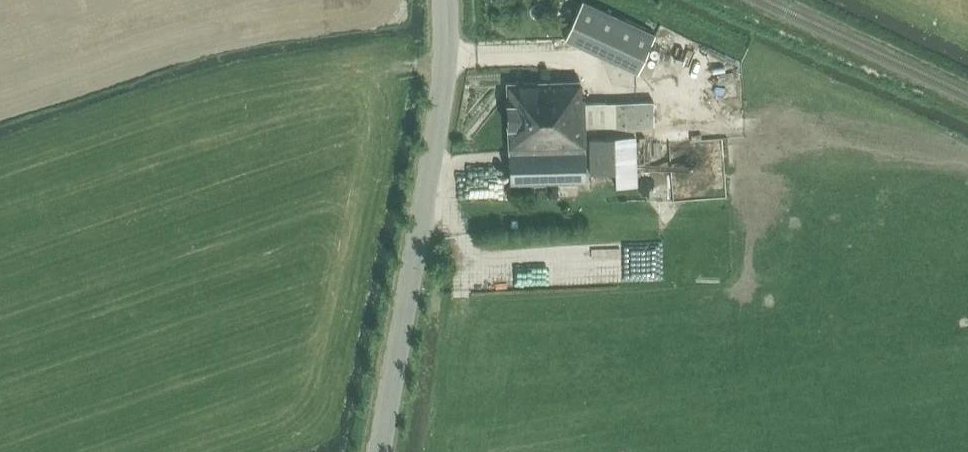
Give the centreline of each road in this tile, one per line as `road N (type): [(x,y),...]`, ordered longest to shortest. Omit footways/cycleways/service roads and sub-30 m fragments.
road 1 (tertiary): [(380,451),(434,155),(447,0)]

